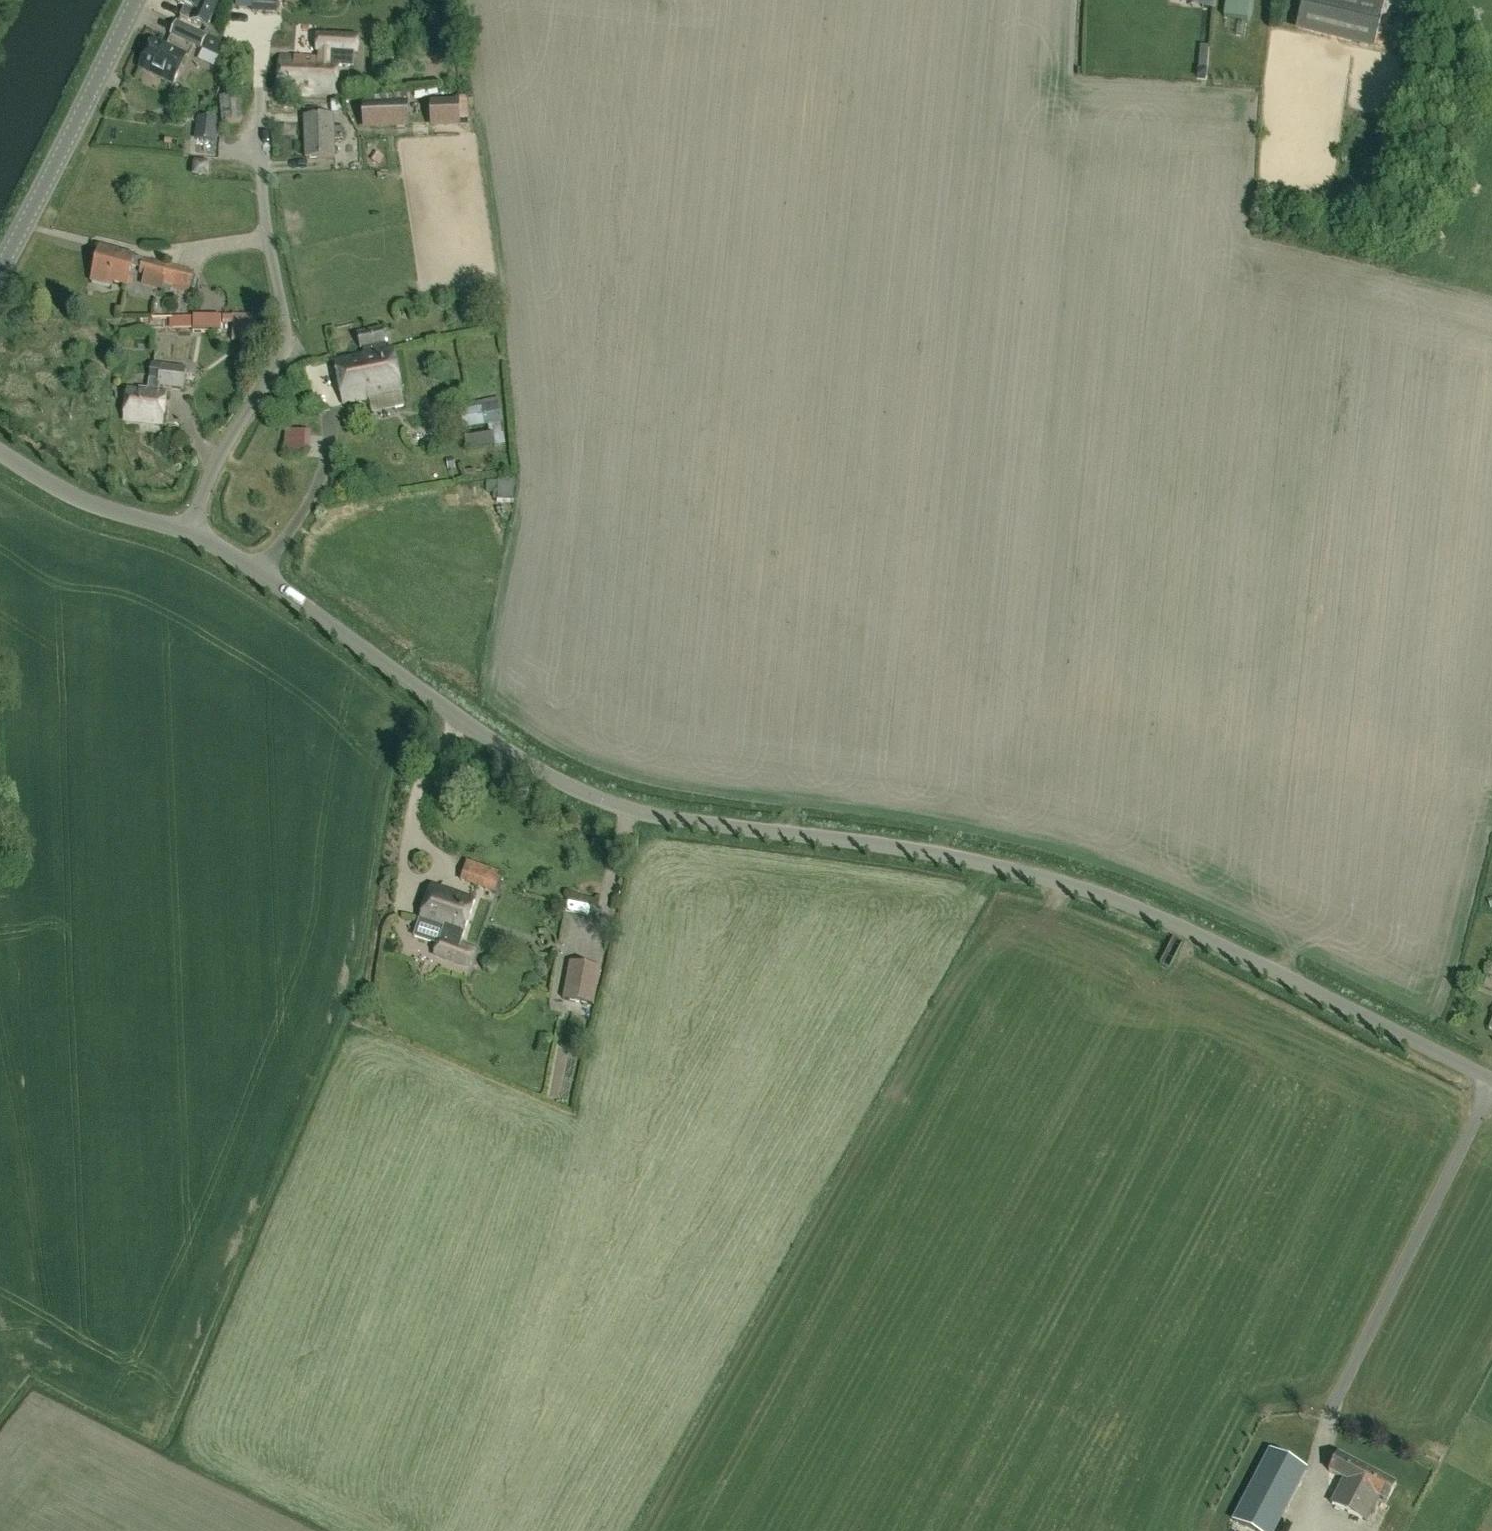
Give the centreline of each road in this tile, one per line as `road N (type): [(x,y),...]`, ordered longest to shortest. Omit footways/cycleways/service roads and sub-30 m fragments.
road 1 (unclassified): [(1491,1078),(1186,924),(1072,884),(947,855),(665,815),(574,786),(483,734),(188,530)]
road 2 (unclassified): [(188,530),(287,339),(265,224),(259,87)]
road 3 (tertiary): [(0,265),(134,0)]
road 4 (unclassified): [(188,530),(84,503),(0,453)]

